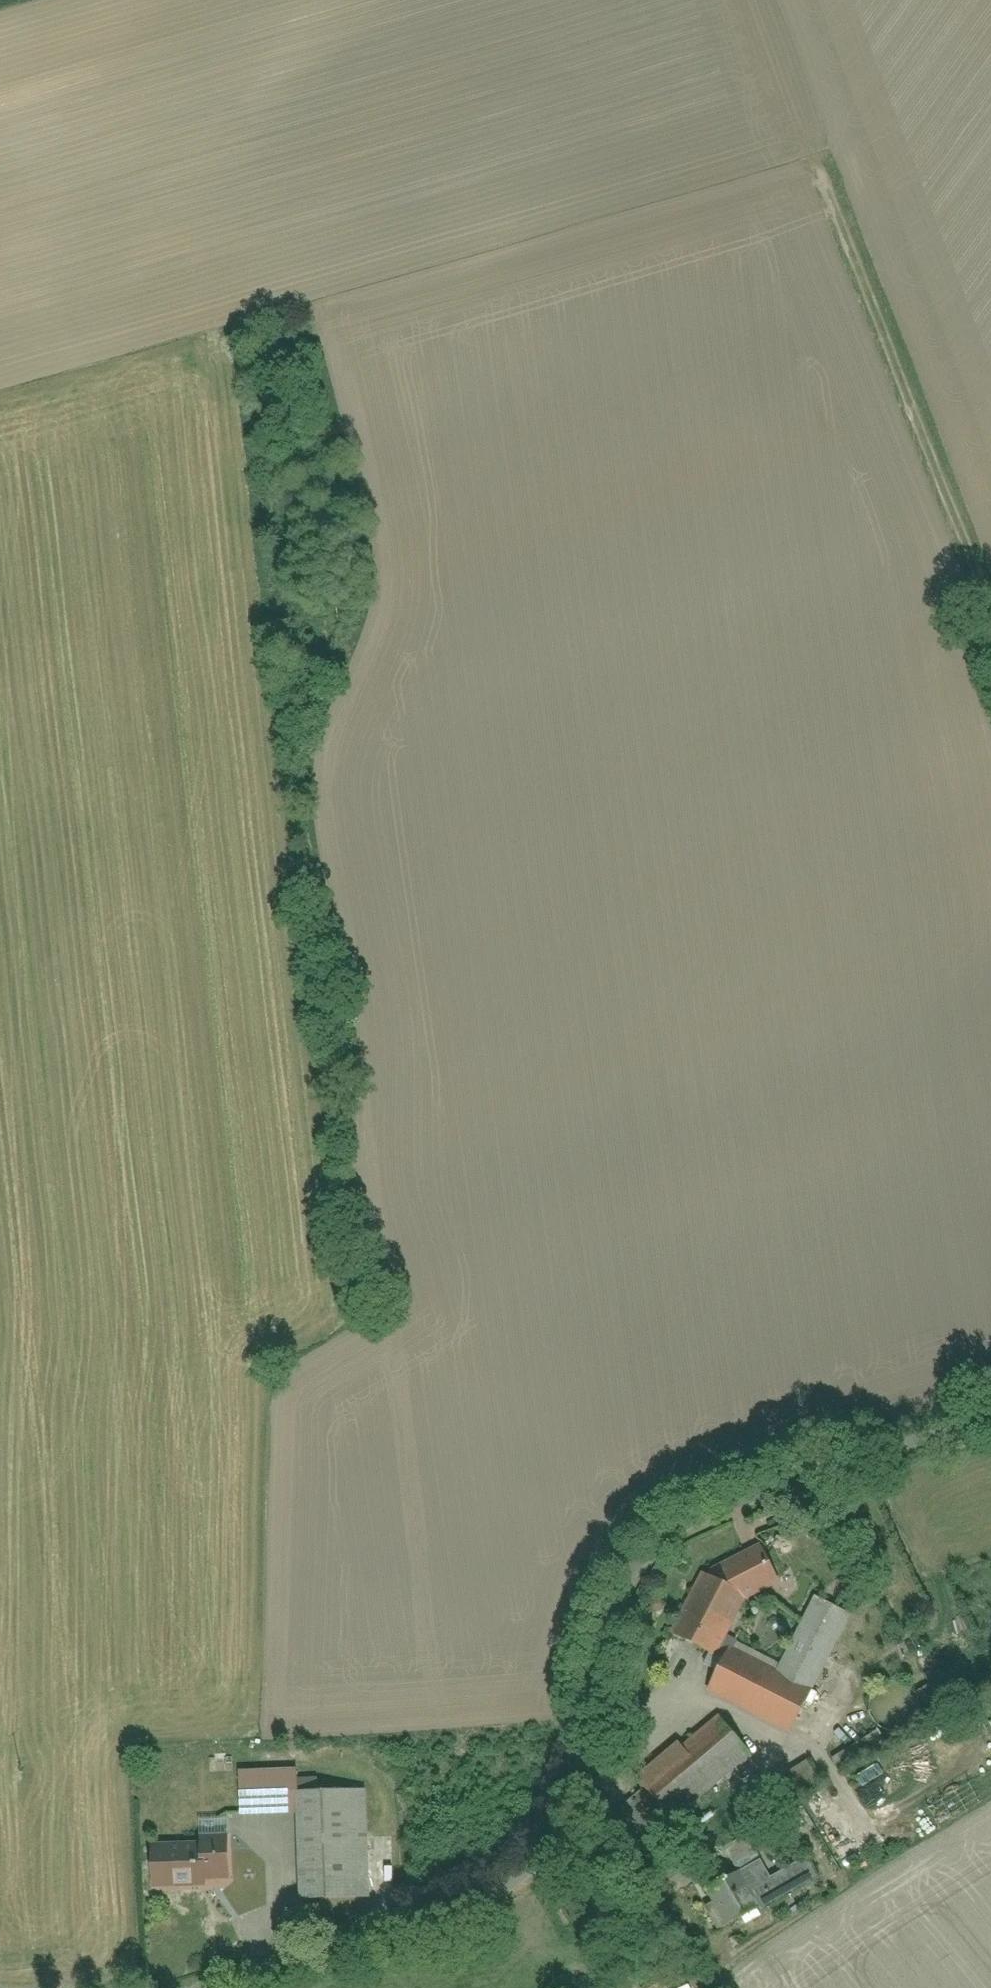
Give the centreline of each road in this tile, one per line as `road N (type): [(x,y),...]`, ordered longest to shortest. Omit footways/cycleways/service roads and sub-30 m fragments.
road 1 (unclassified): [(990,1423),(690,1517),(635,1578),(607,1644),(557,1833),(500,1887),(432,1925),(217,1987)]

